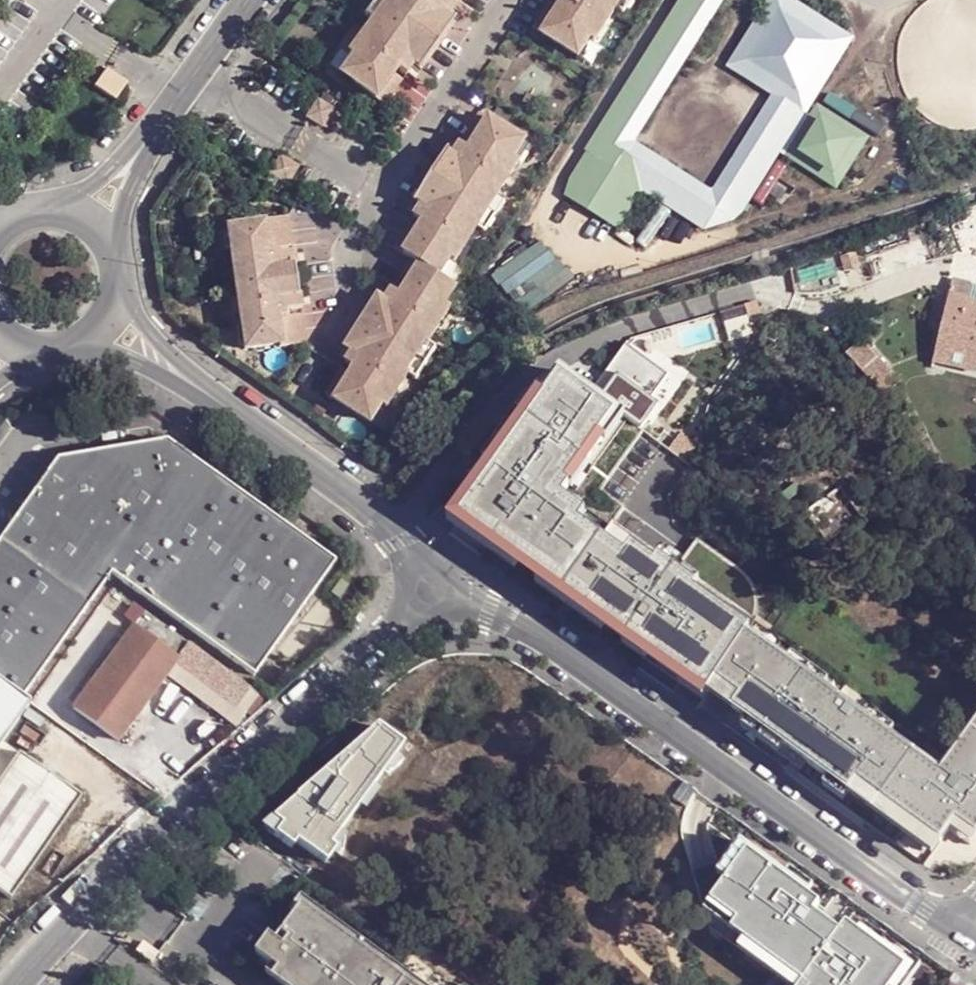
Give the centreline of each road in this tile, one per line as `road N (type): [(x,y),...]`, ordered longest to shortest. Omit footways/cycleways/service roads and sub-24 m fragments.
road 1 (residential): [(462,606),(538,632),(957,926)]
road 2 (residential): [(19,984),(107,888),(398,632)]
road 3 (residential): [(186,383),(394,531)]
road 4 (residential): [(146,141),(250,0)]

